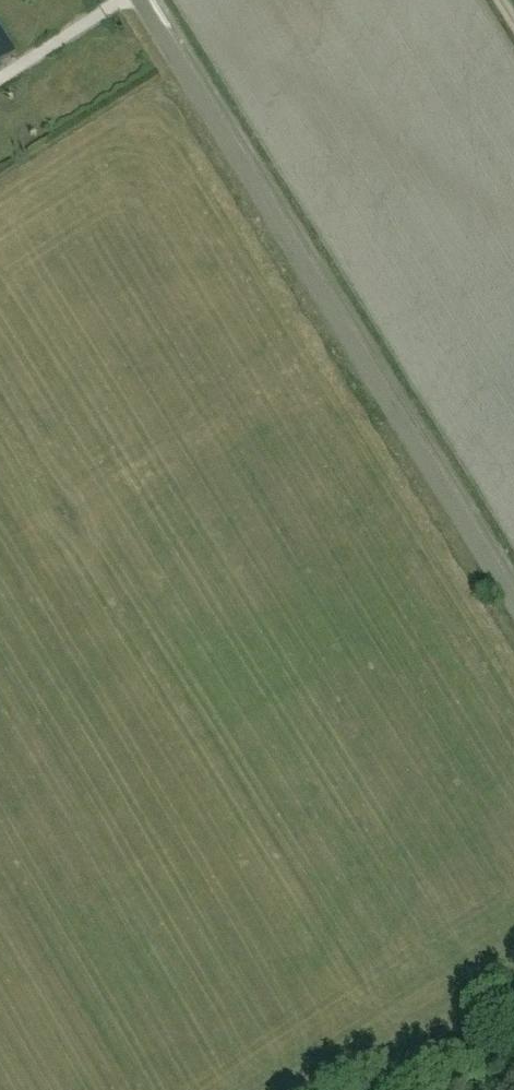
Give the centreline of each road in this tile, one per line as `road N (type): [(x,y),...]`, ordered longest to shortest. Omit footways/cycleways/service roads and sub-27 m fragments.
road 1 (unclassified): [(141,0),(513,603)]
road 2 (track): [(382,1089),(513,1003)]

